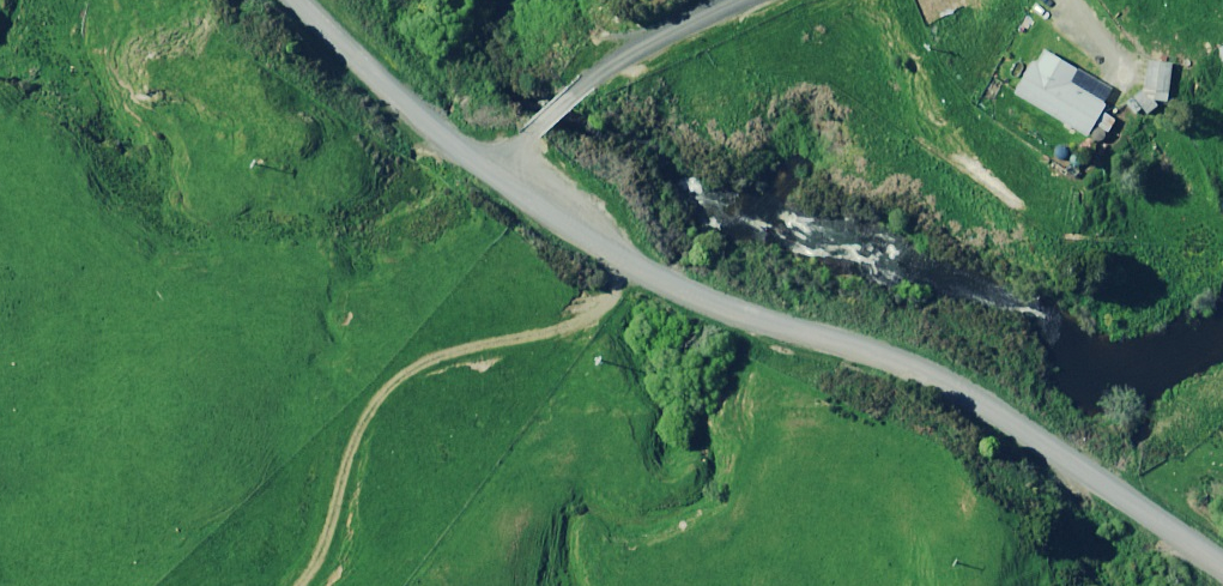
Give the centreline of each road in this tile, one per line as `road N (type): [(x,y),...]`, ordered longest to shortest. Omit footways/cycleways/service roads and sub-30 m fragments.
road 1 (unclassified): [(1222,567),(967,395),(896,360),(713,307),(492,168)]
road 2 (unclassified): [(492,168),(616,59),(738,0)]
road 3 (unclassified): [(492,168),(414,115),(303,0)]

